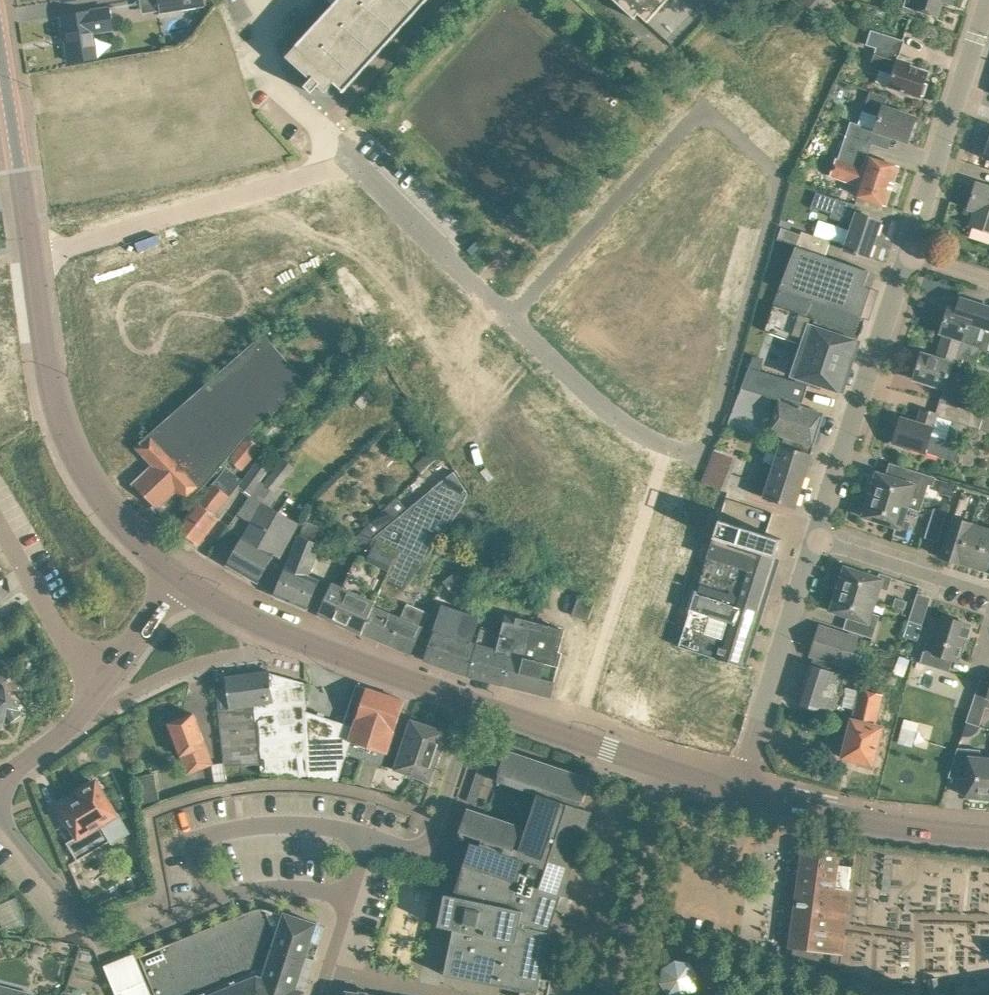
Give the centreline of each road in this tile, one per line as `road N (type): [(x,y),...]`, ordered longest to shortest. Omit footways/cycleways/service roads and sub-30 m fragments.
road 1 (residential): [(32,252),(340,166),(509,321)]
road 2 (residential): [(779,165),(713,98),(509,321)]
road 3 (secondary): [(174,580),(88,489),(63,432),(32,252)]
road 4 (secondary): [(480,702),(238,620),(174,580)]
road 5 (unclassified): [(814,537),(909,255)]
road 6 (residential): [(210,903),(109,949),(0,815)]
road 7 (secondary): [(738,790),(480,702)]
road 8 (unclassified): [(909,255),(987,0)]
road 9 (unclassified): [(738,790),(814,537)]
road 10 (secondary): [(988,836),(868,820),(738,790)]
road 11 (residential): [(480,702),(434,850),(368,837)]
road 12 (residential): [(509,321),(607,412),(671,444)]
road 13 (secondary): [(32,252),(0,53)]
road 14 (residential): [(108,678),(63,632),(0,527)]
road 15 (residential): [(988,594),(814,537)]
road 16 (unclassified): [(0,781),(63,732),(108,678)]
road 17 (residential): [(210,903),(253,888),(296,887),(351,900)]

